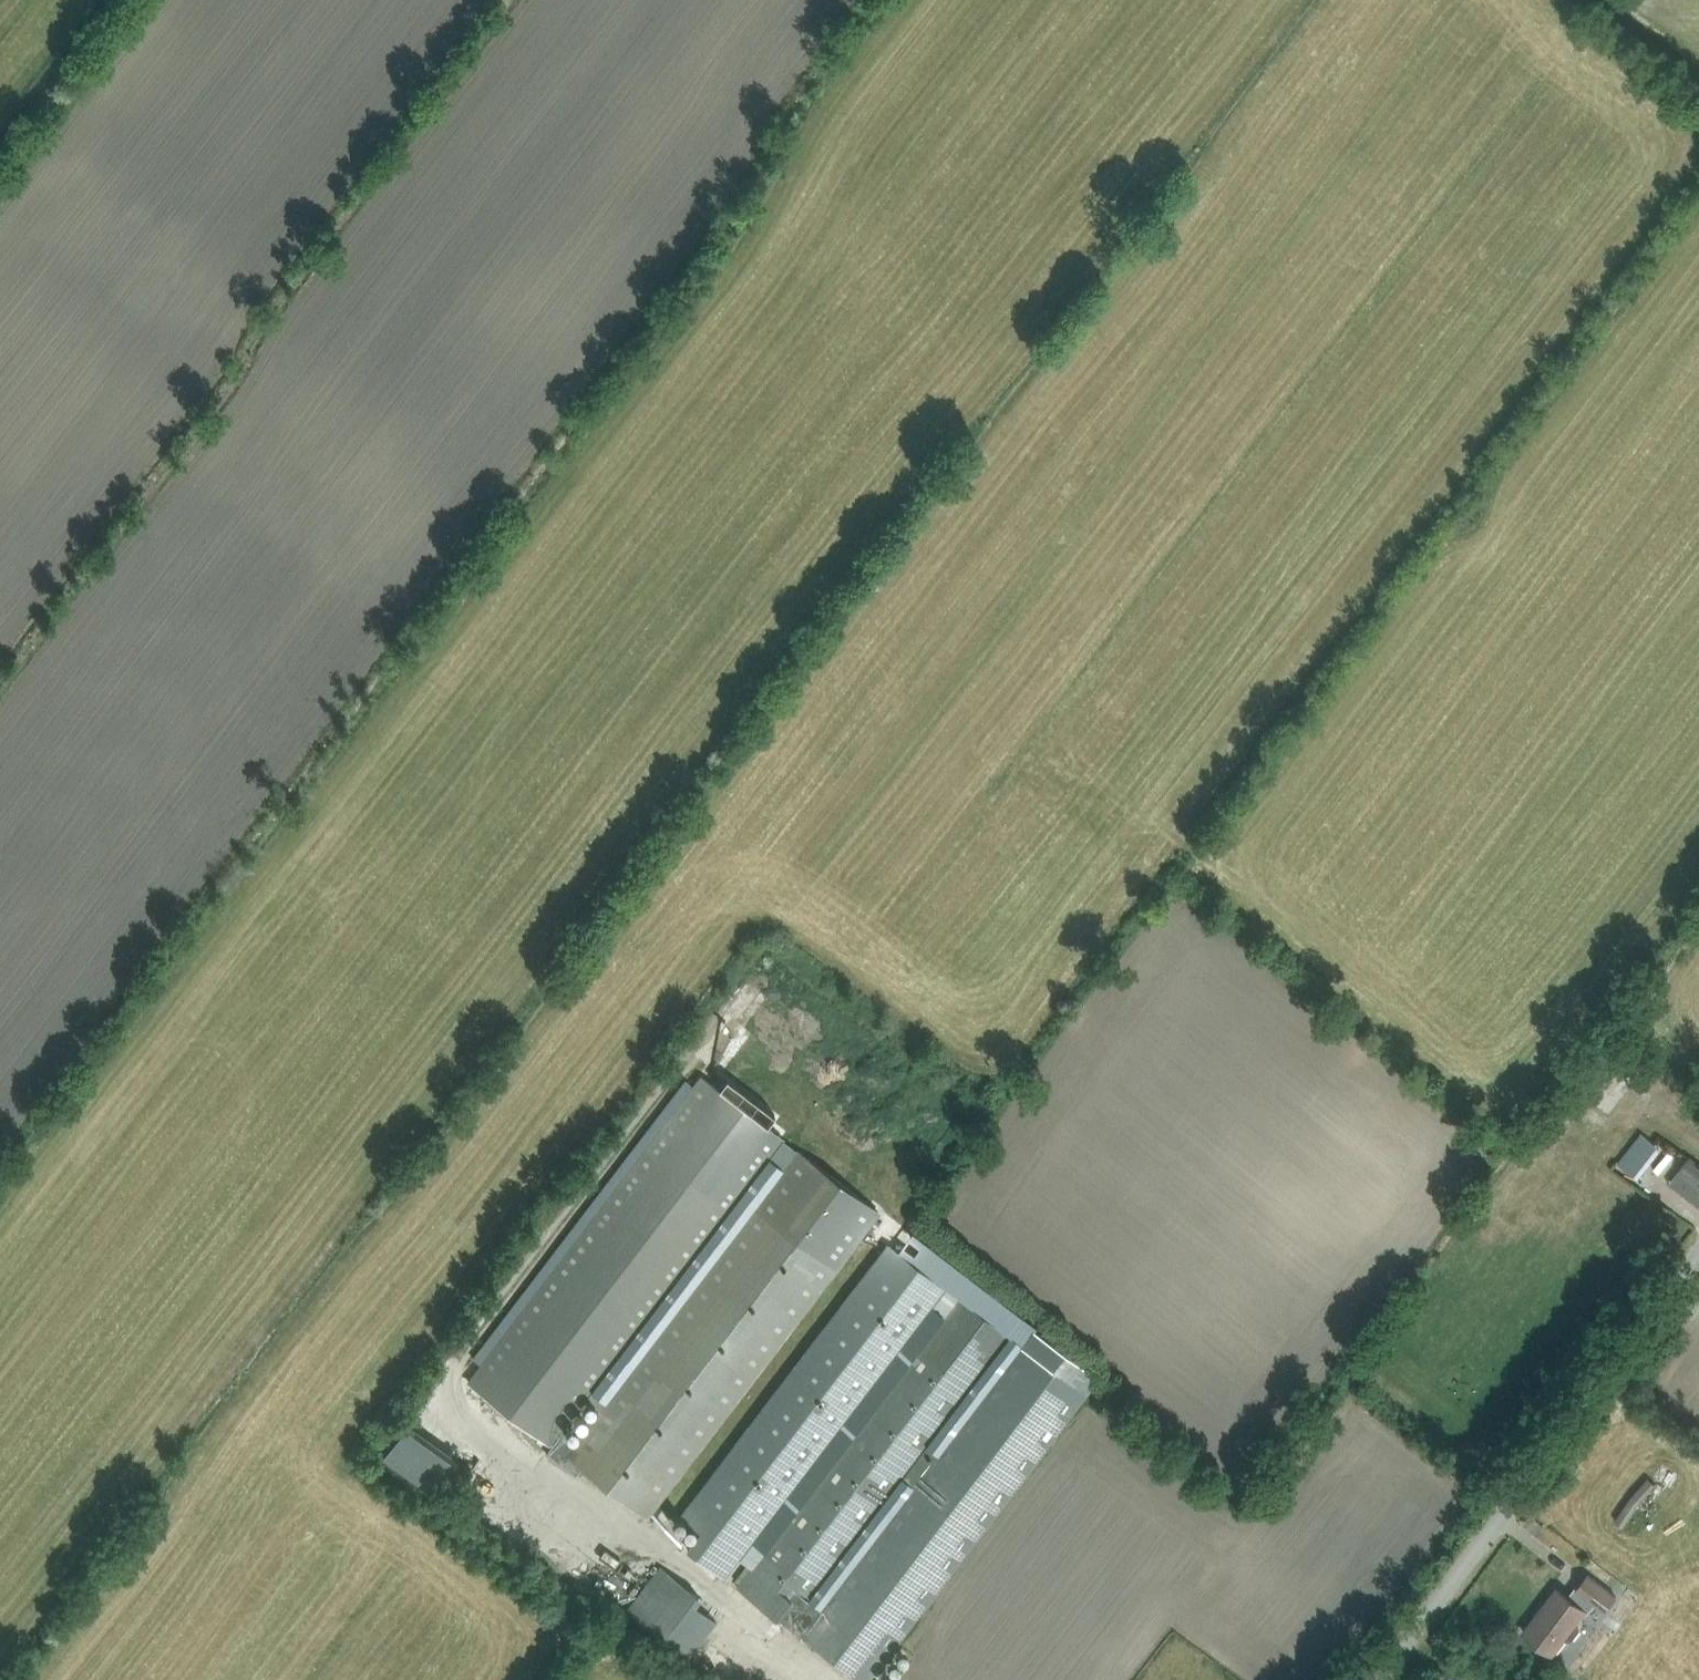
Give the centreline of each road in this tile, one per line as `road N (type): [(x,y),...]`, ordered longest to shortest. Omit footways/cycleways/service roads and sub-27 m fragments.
road 1 (unclassified): [(1377,1679),(1698,1266)]

